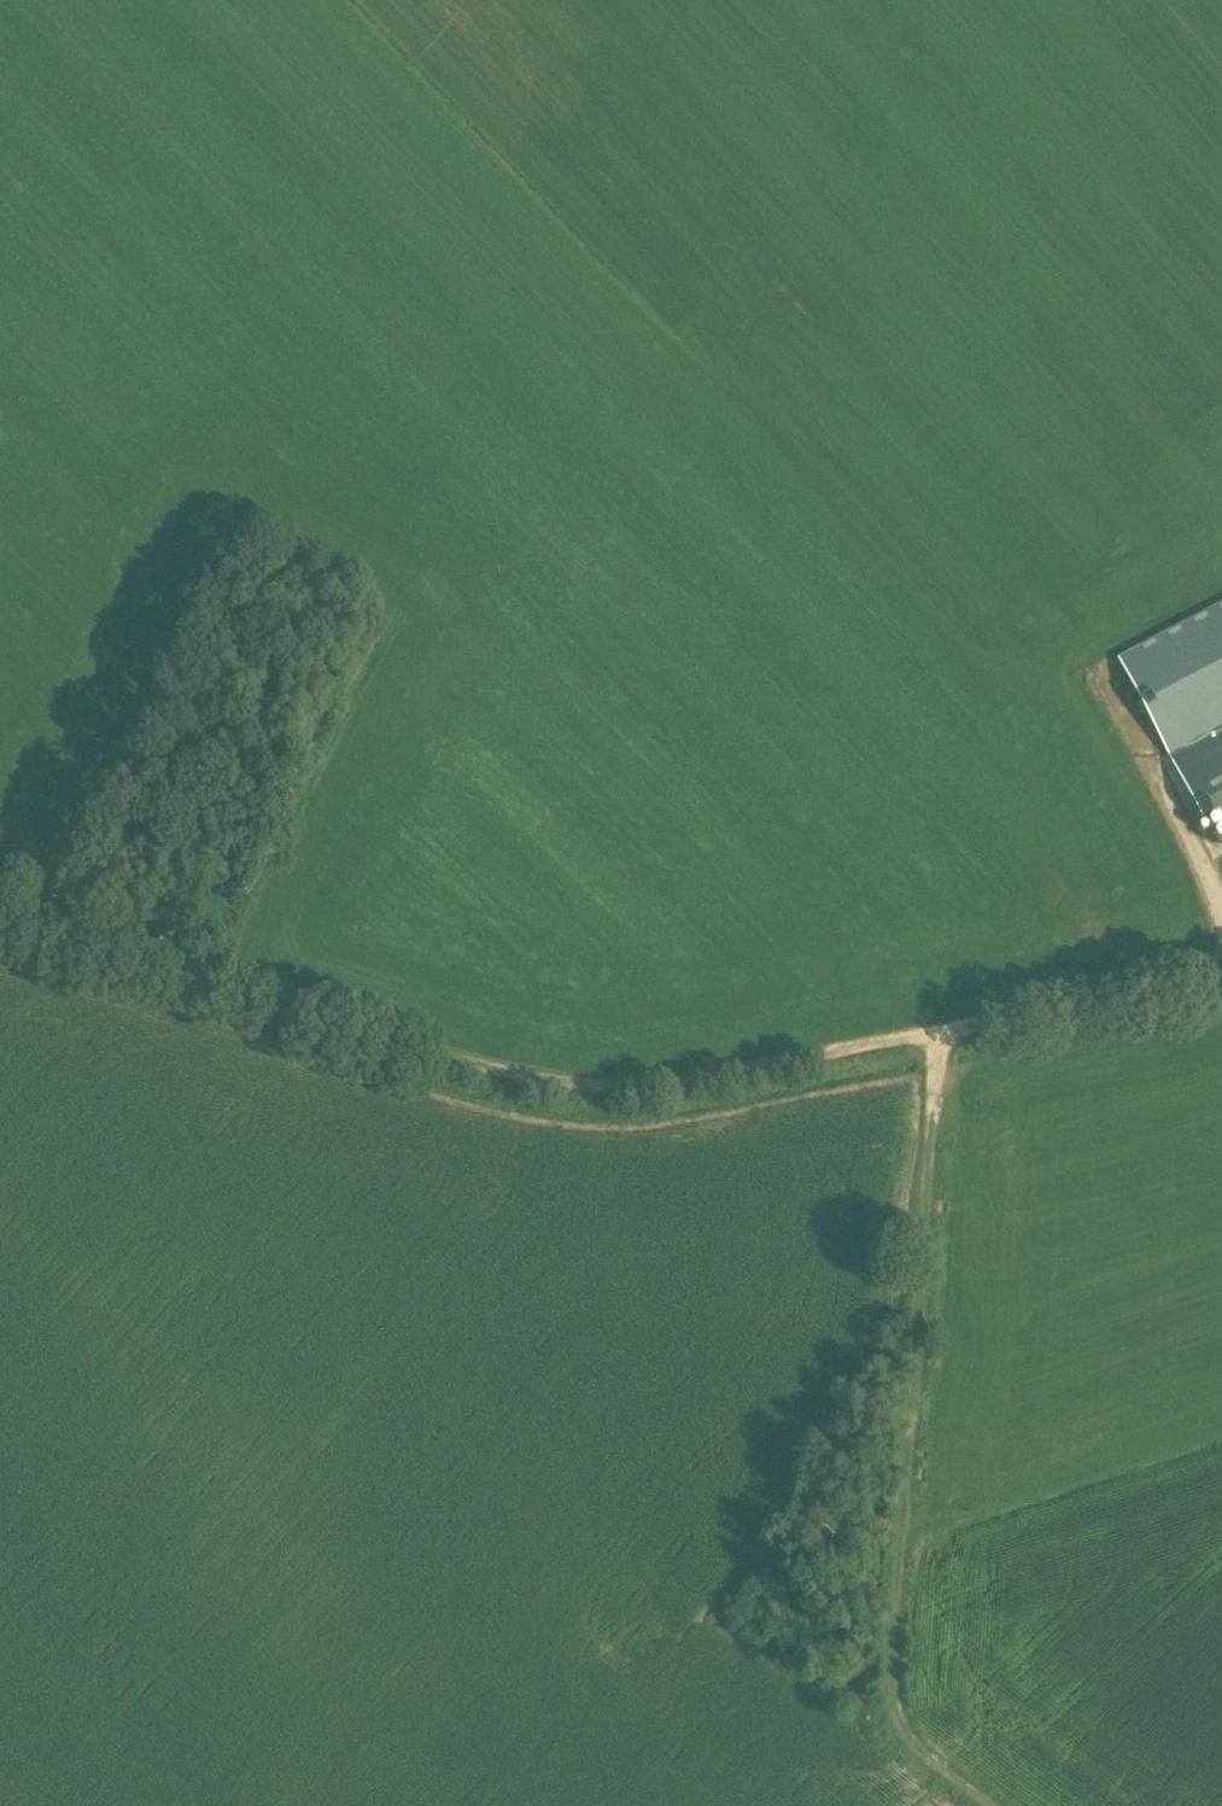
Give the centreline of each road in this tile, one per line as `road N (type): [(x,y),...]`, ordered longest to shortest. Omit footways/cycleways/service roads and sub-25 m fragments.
road 1 (track): [(1221,974),(698,1077),(538,1082),(0,930)]
road 2 (track): [(940,1034),(902,1683),(921,1738),(1005,1805)]

